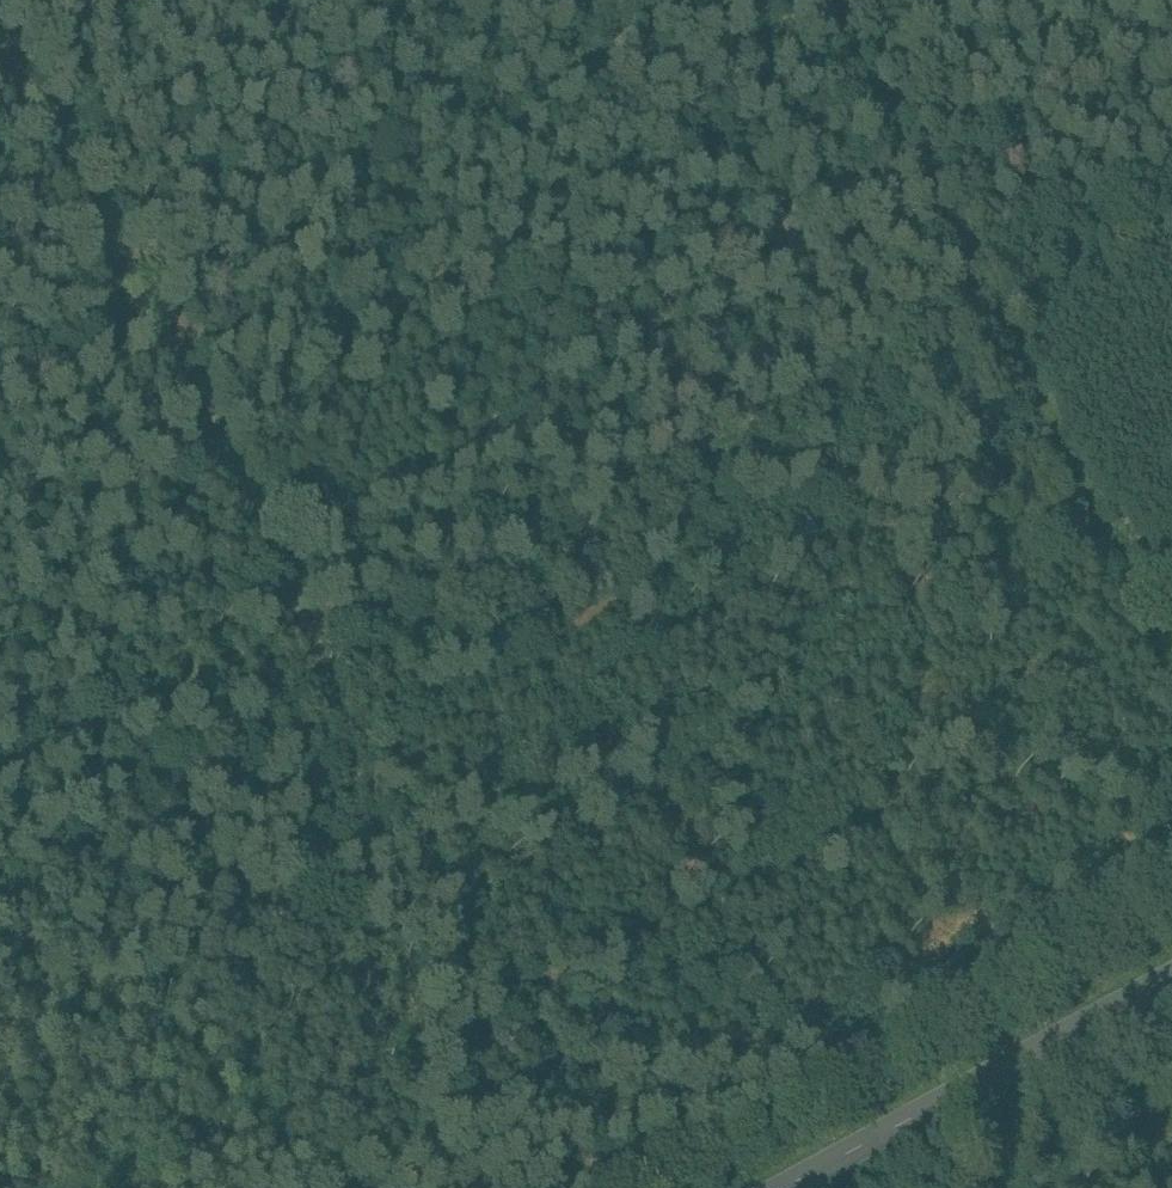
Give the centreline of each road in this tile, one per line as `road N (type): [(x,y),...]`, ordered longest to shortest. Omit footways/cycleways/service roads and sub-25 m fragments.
road 1 (track): [(832,0),(1068,412),(1171,624)]
road 2 (secondary): [(785,1187),(1171,980)]

